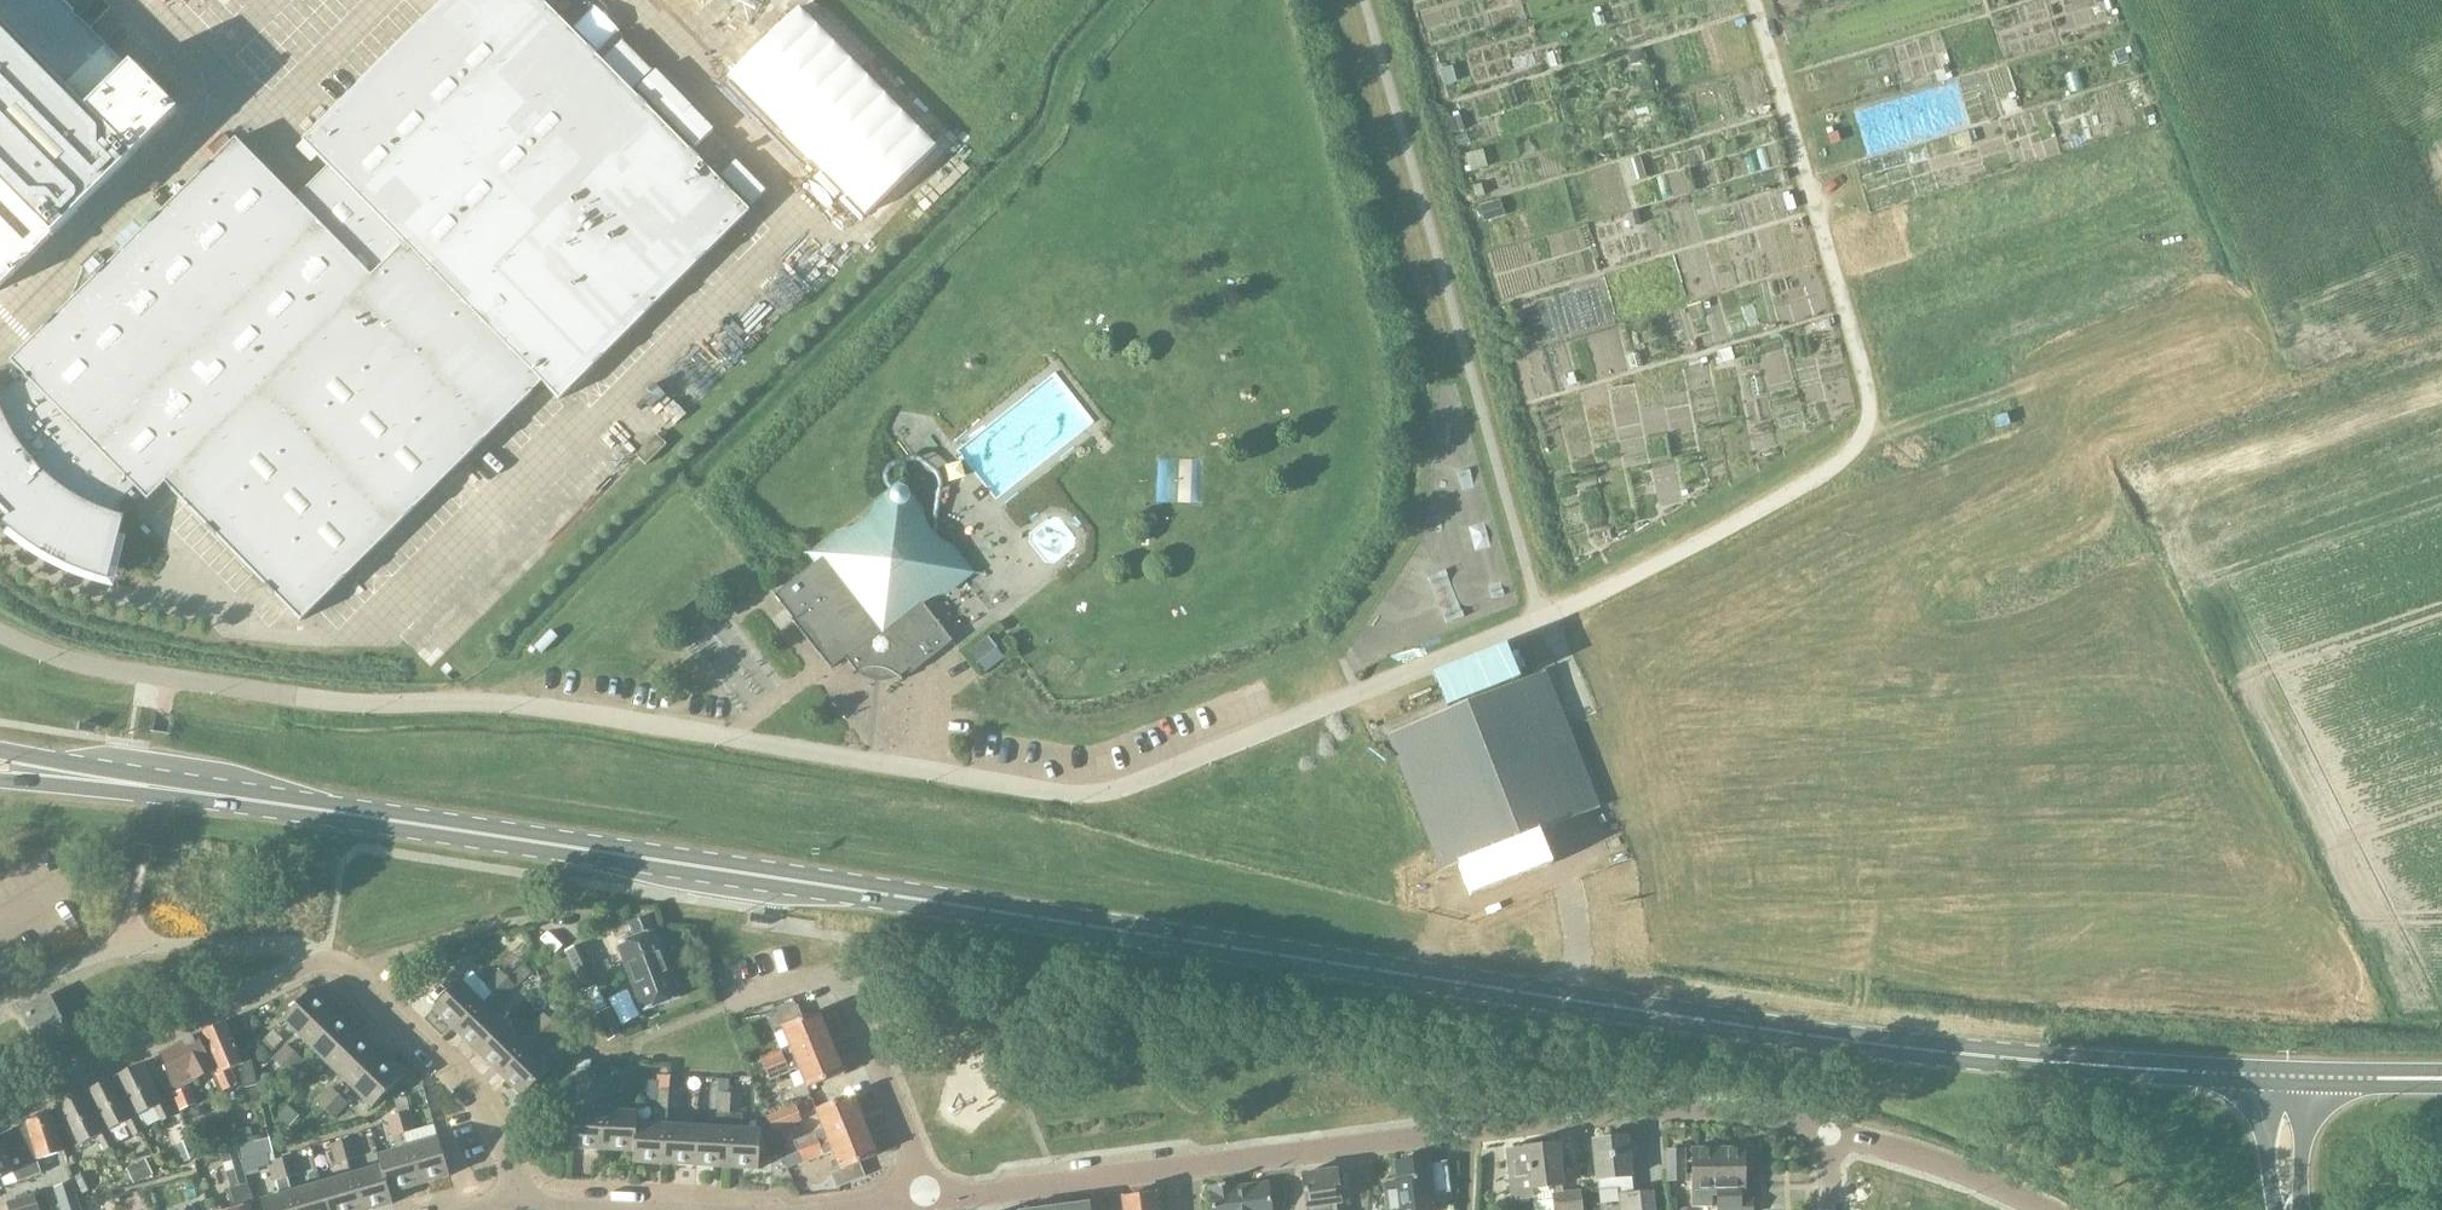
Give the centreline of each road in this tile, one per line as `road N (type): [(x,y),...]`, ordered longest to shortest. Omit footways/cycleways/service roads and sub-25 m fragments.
road 1 (primary): [(2264,1075),(1857,1043),(149,786)]
road 2 (unclassified): [(168,678),(340,703),(552,709),(1082,795),(1145,780),(1556,614)]
road 3 (residential): [(924,1202),(1620,1111),(1708,1110),(1829,1133)]
road 4 (track): [(1556,614),(1796,490),(1848,455),(1867,423),(1868,384),(1753,0)]
road 5 (residential): [(0,1124),(304,969),(339,963),(483,1111),(527,1208)]
road 6 (residential): [(924,1202),(906,1132),(844,988),(813,977),(725,1006)]
road 7 (residential): [(2046,1209),(1963,1172),(1829,1133)]
road 8 (unclassified): [(168,678),(80,663),(0,632)]
road 9 (primary): [(149,786),(131,771),(0,751)]
road 10 (primary): [(0,778),(129,794),(149,786)]
road 11 (primary): [(2303,1077),(2441,1078)]
road 12 (tertiary): [(2264,1075),(2276,1209)]
road 13 (tertiary): [(2301,1209),(2303,1077)]

